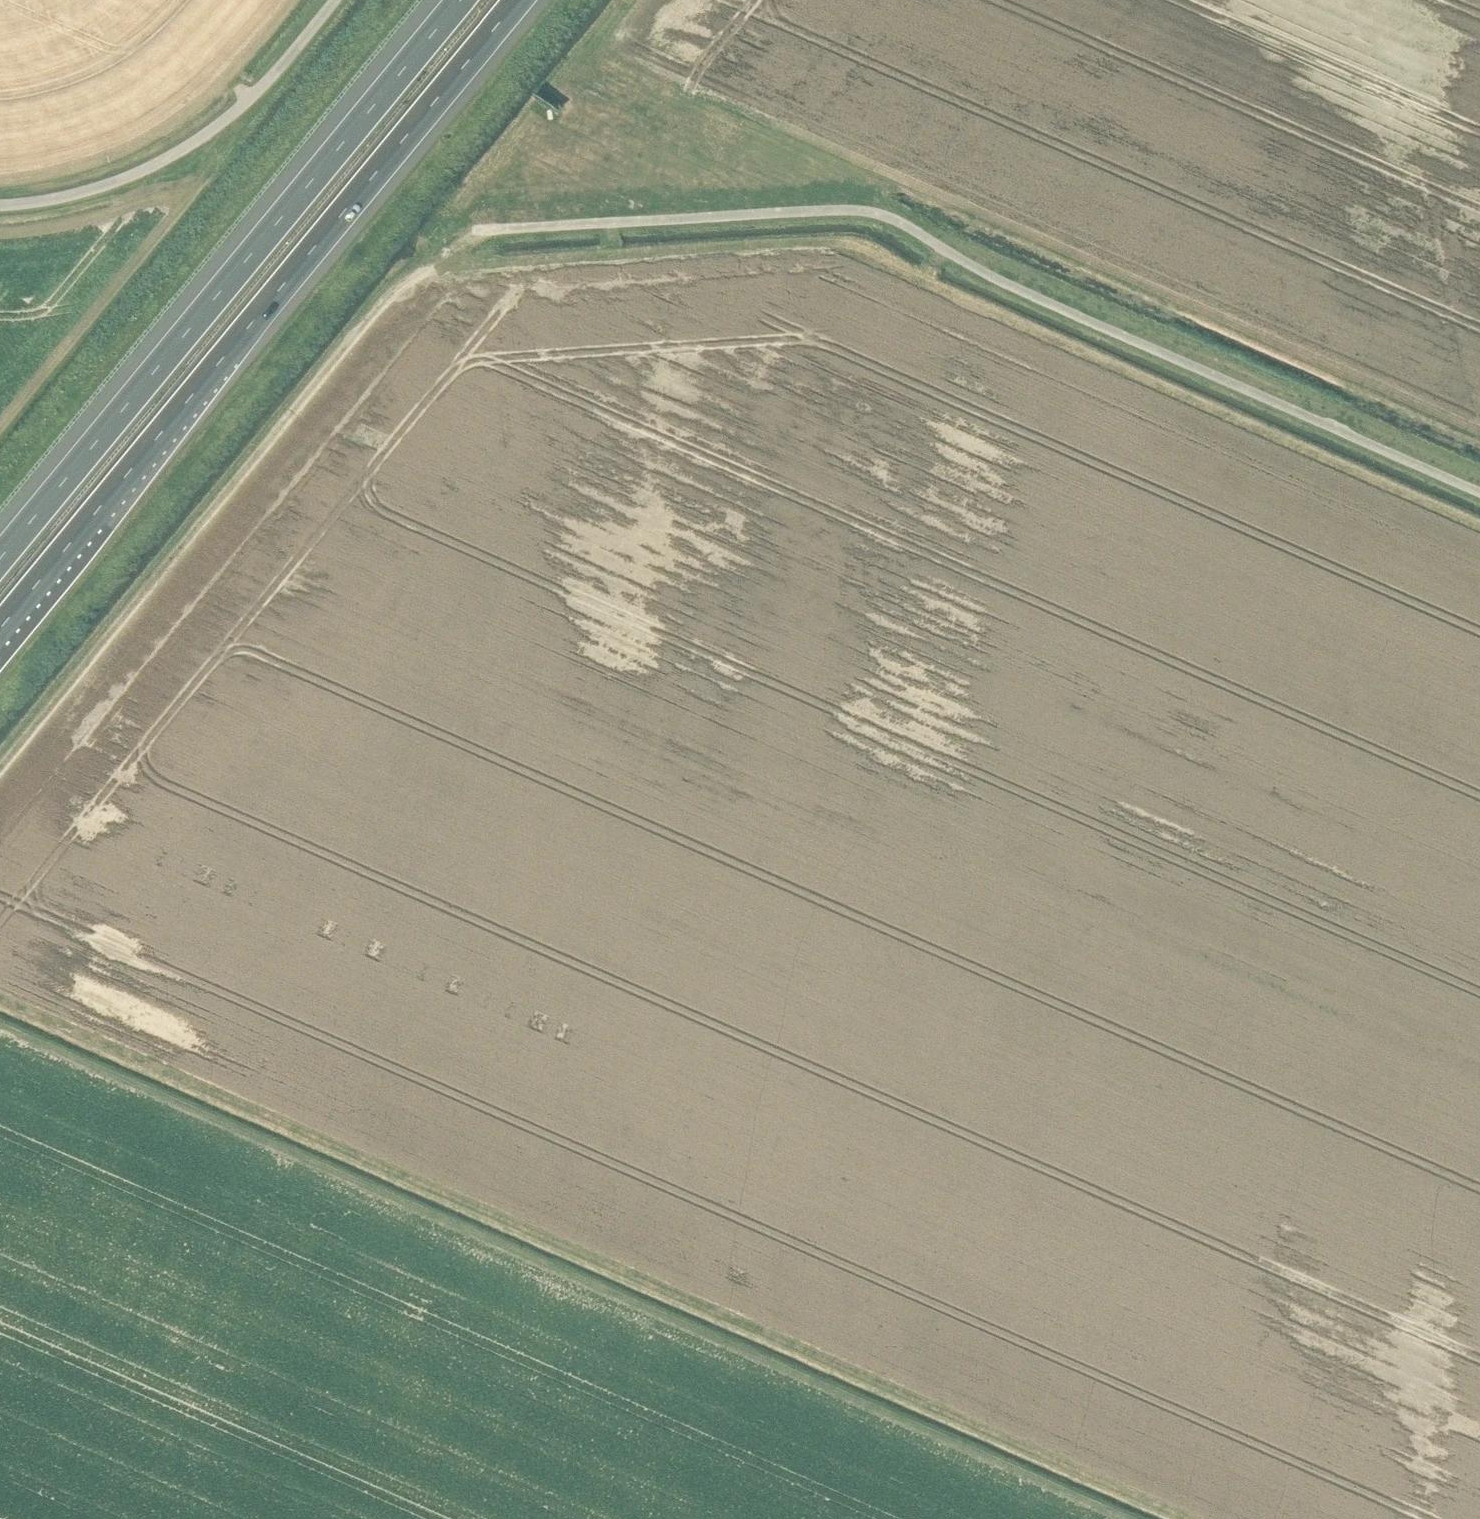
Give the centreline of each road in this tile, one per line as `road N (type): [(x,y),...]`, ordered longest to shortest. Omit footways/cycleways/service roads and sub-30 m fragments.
road 1 (track): [(1479,493),(1027,294),(869,213),(471,231),(427,291)]
road 2 (motorway): [(0,627),(519,0)]
road 3 (motorway): [(461,0),(0,558)]
road 4 (unclassified): [(0,207),(98,188),(192,144),(264,85),(335,0)]

